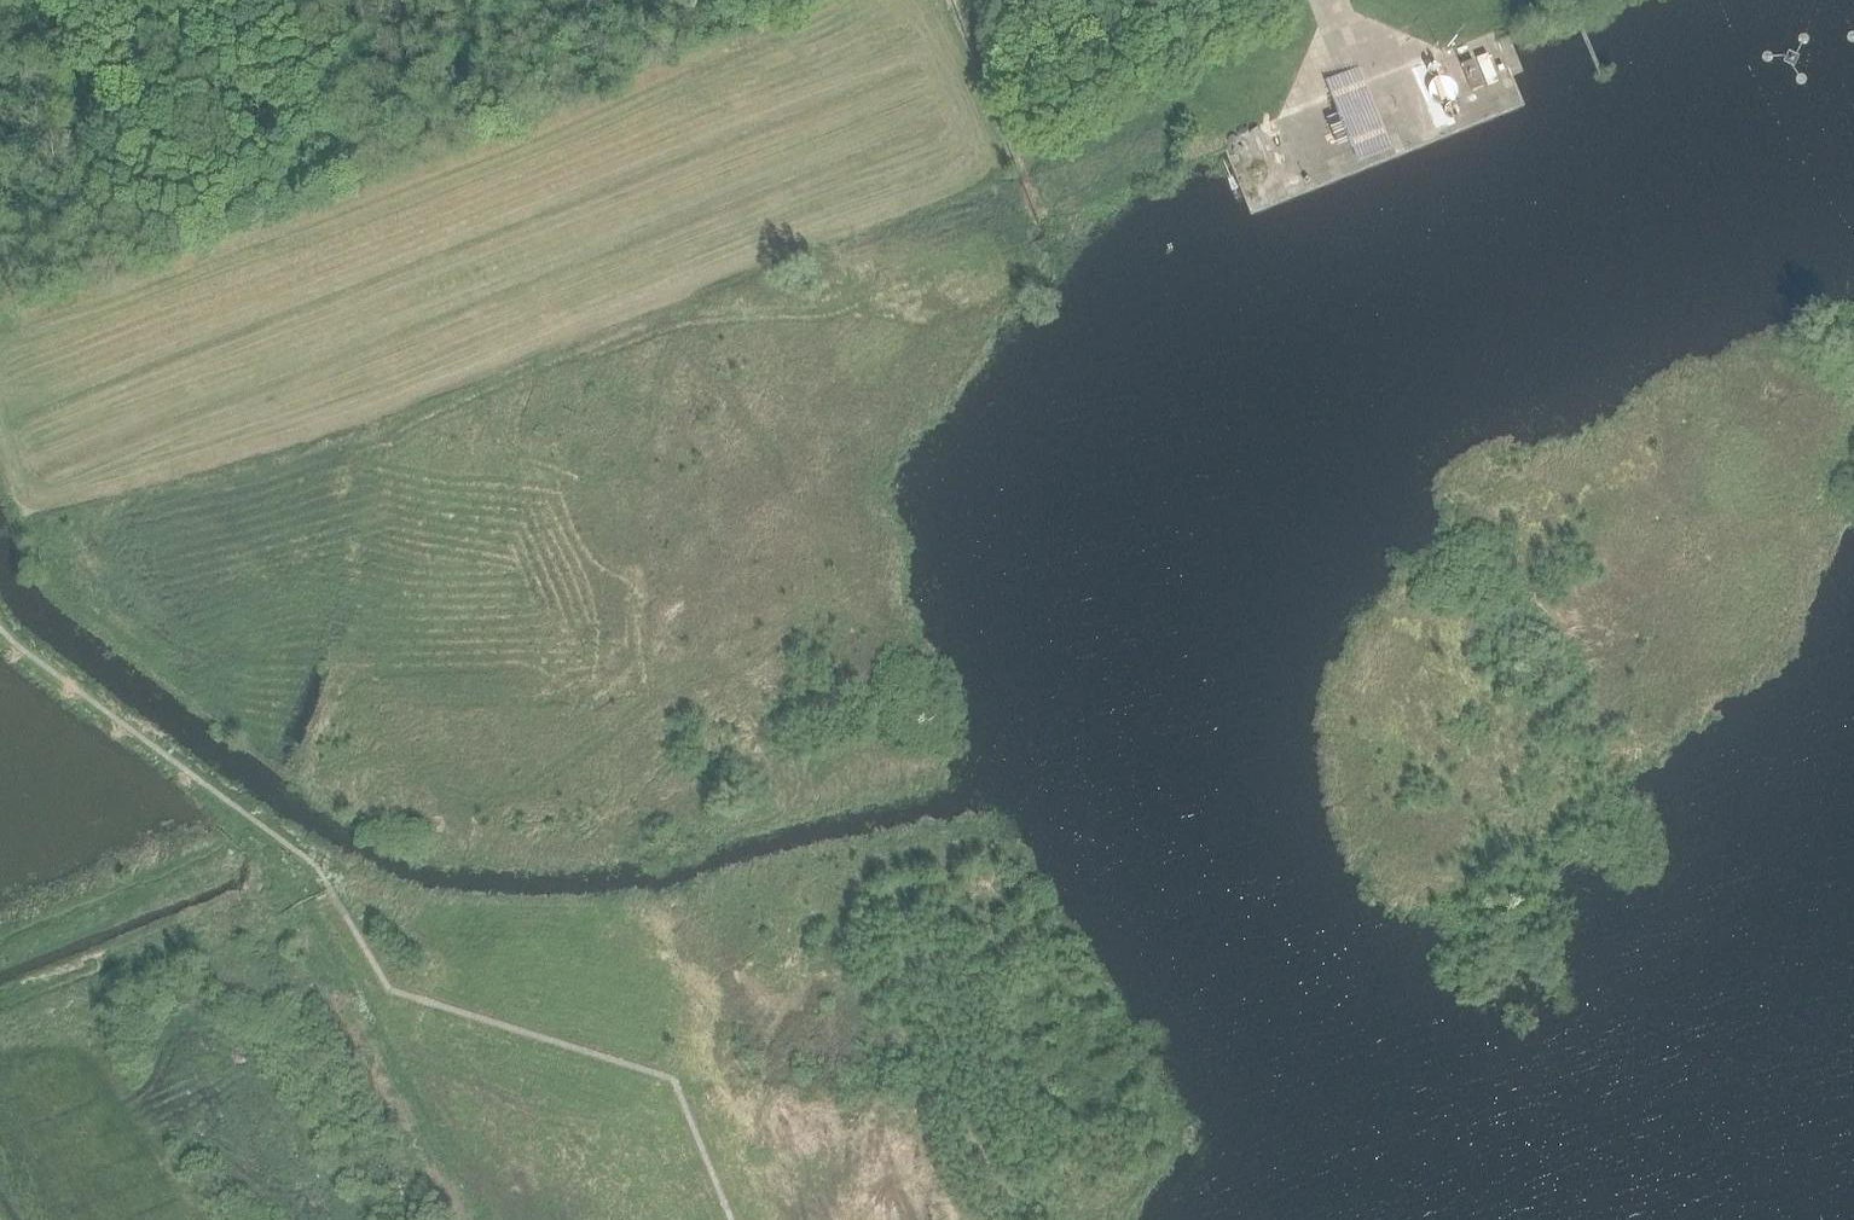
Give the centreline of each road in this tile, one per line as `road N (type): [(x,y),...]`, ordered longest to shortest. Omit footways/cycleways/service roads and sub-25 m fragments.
road 1 (track): [(0,938),(206,859),(232,839),(242,812)]

